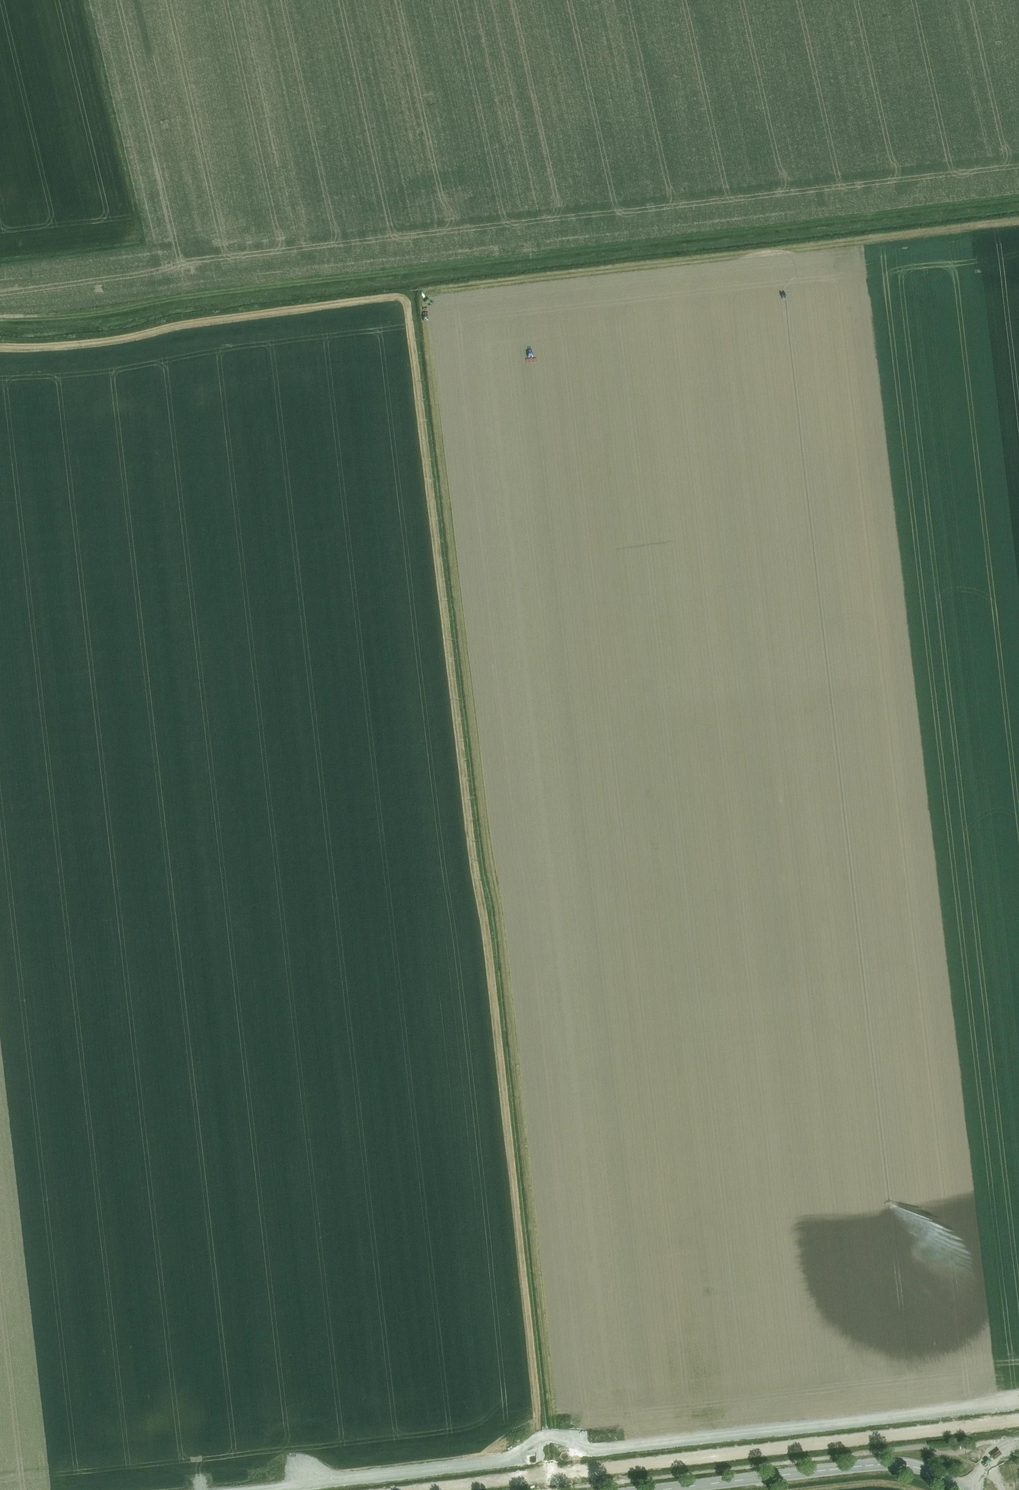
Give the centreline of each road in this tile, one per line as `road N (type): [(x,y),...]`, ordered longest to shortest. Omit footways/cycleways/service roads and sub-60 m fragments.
road 1 (tertiary): [(662,1489),(884,1464),(936,1473),(964,1489)]

